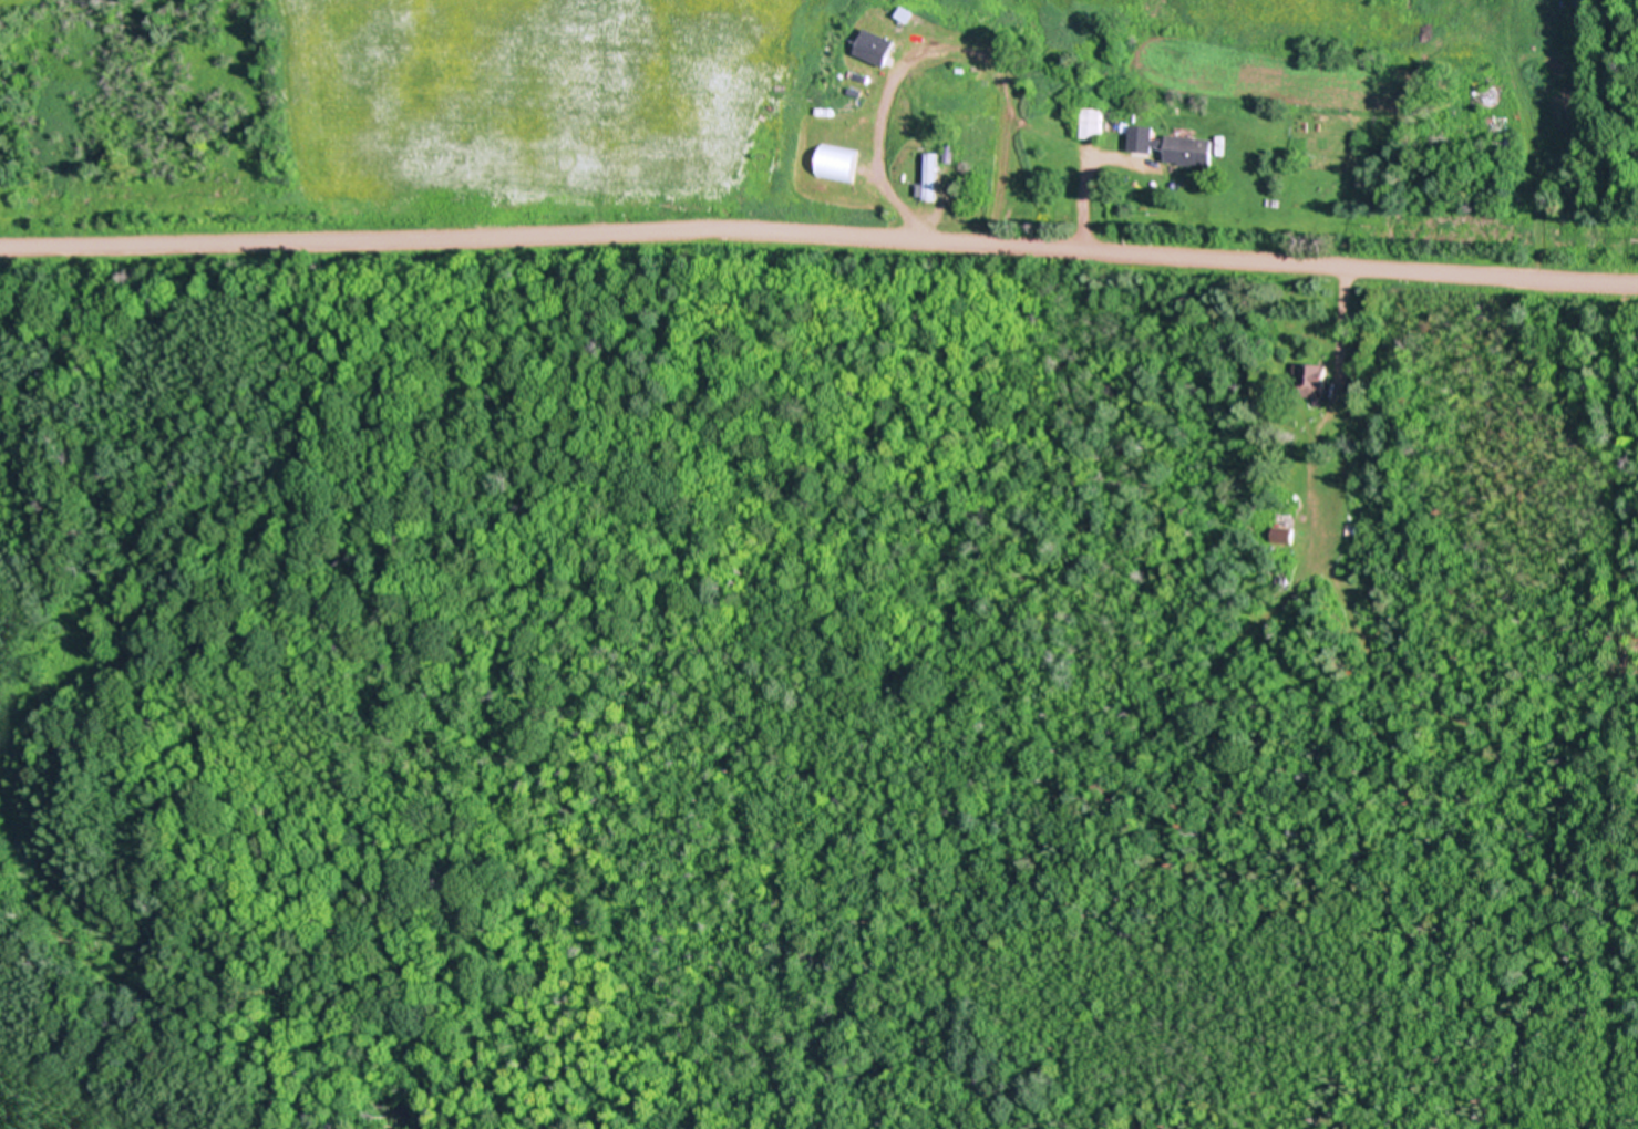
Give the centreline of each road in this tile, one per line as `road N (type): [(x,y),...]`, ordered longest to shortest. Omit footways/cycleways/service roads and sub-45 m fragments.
road 1 (residential): [(0,250),(756,234),(1637,277)]

